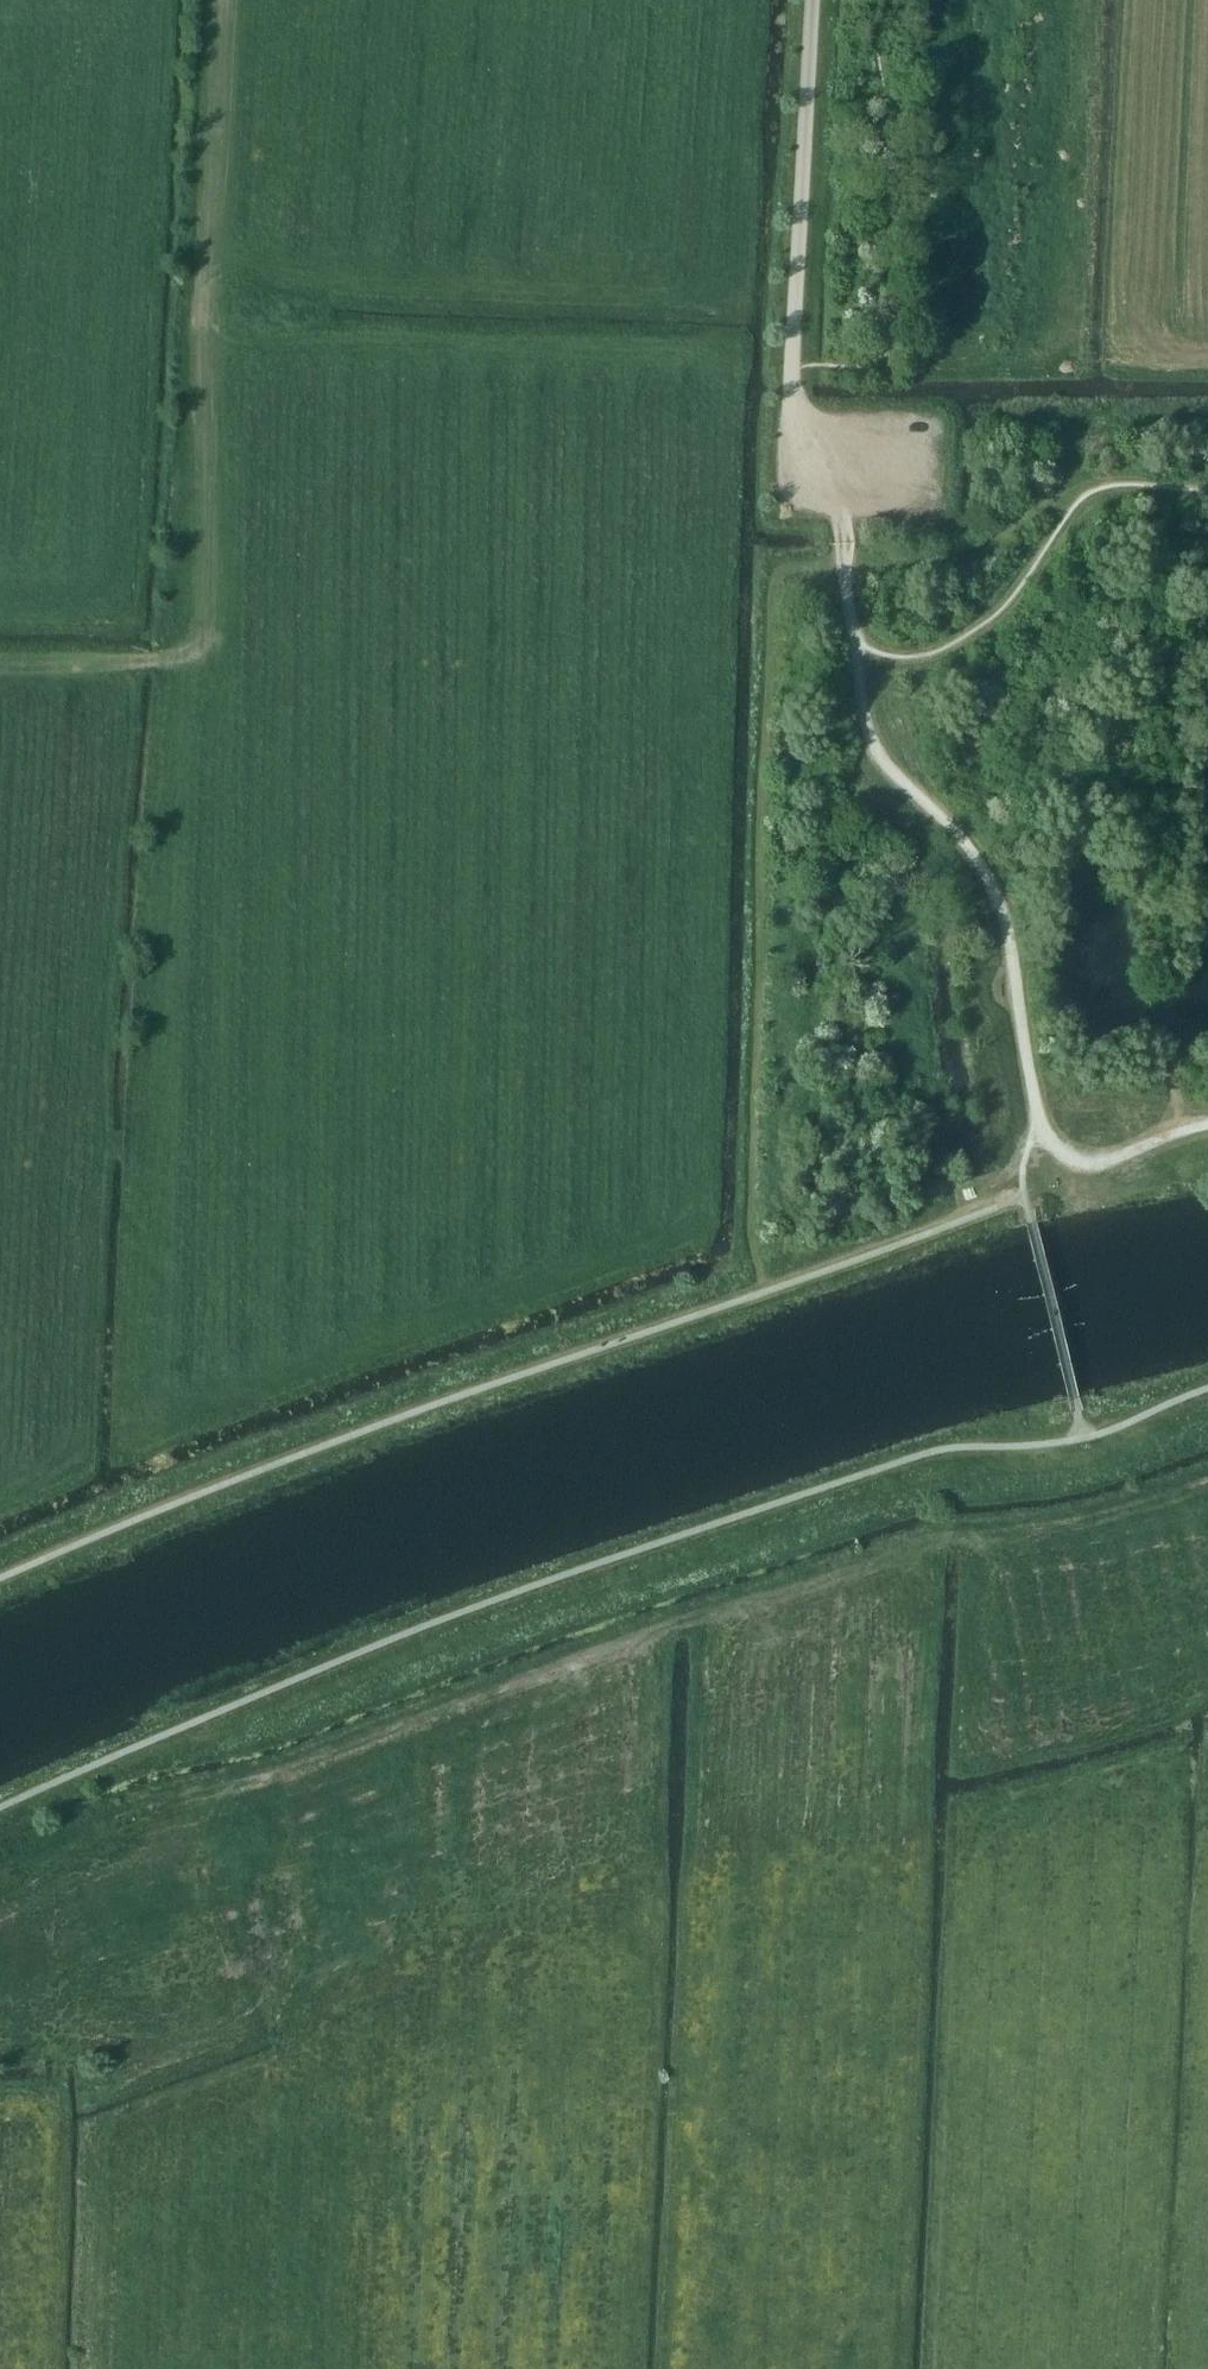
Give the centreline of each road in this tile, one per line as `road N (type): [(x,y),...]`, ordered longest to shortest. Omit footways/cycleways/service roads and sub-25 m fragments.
road 1 (unclassified): [(845,524),(790,419),(810,0)]

